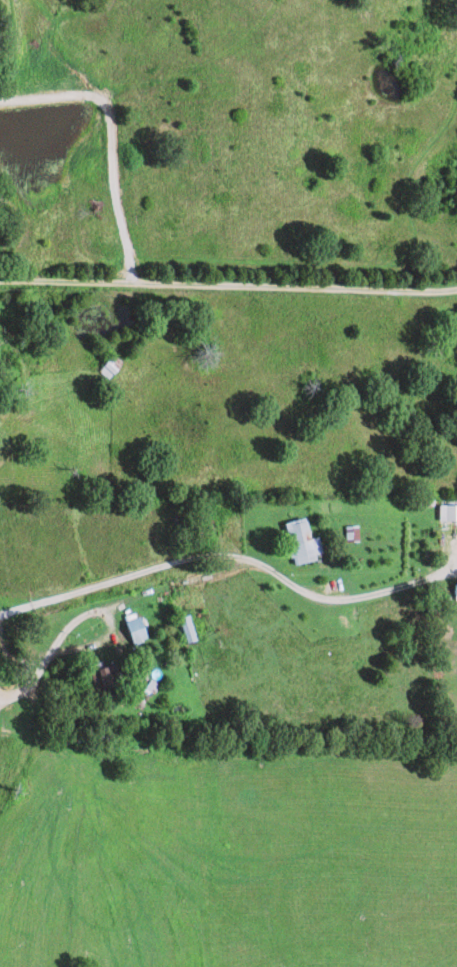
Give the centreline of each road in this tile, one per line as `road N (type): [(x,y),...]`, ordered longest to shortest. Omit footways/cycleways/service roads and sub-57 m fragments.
road 1 (residential): [(0,282),(456,285)]

